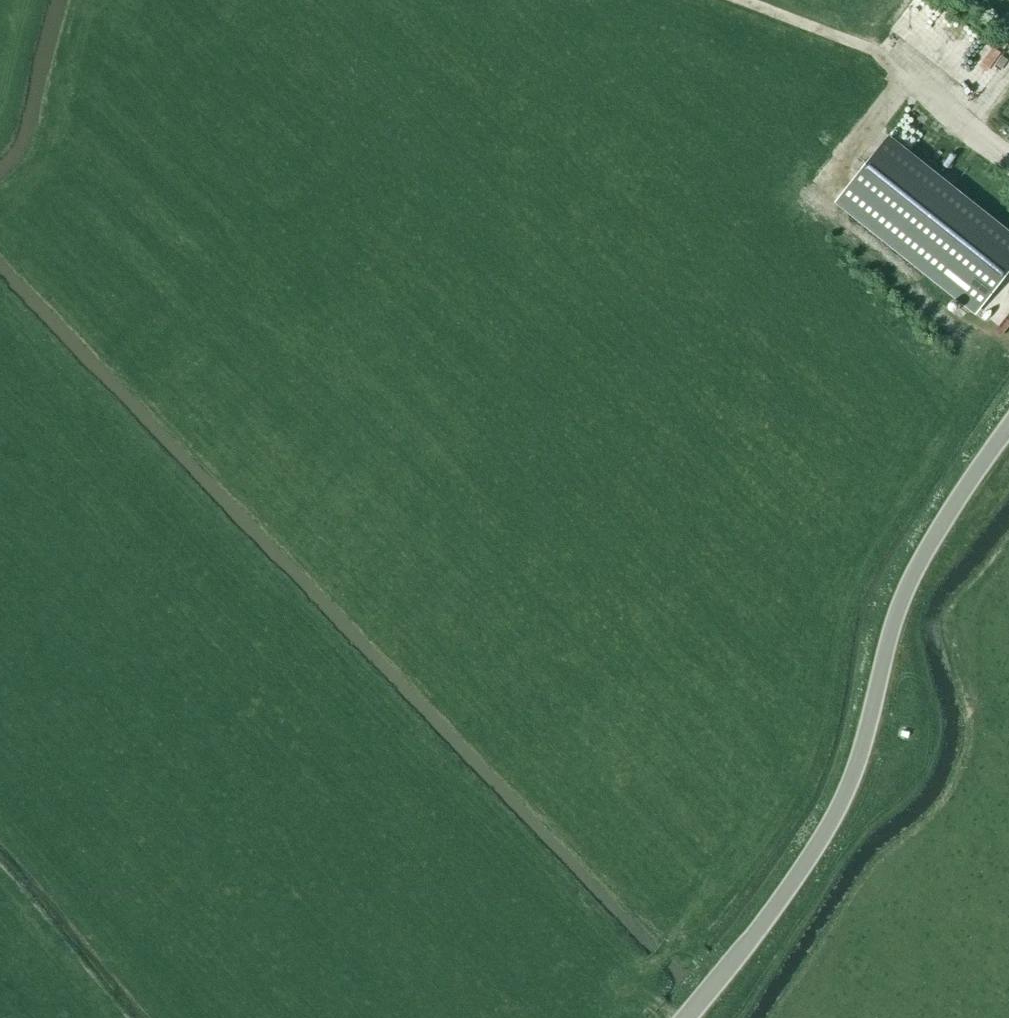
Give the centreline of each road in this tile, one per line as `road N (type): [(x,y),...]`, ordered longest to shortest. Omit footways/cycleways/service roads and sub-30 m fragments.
road 1 (tertiary): [(691,1017),(814,854),(858,780),(906,589),(1008,430)]
road 2 (track): [(911,79),(884,55),(743,0)]

